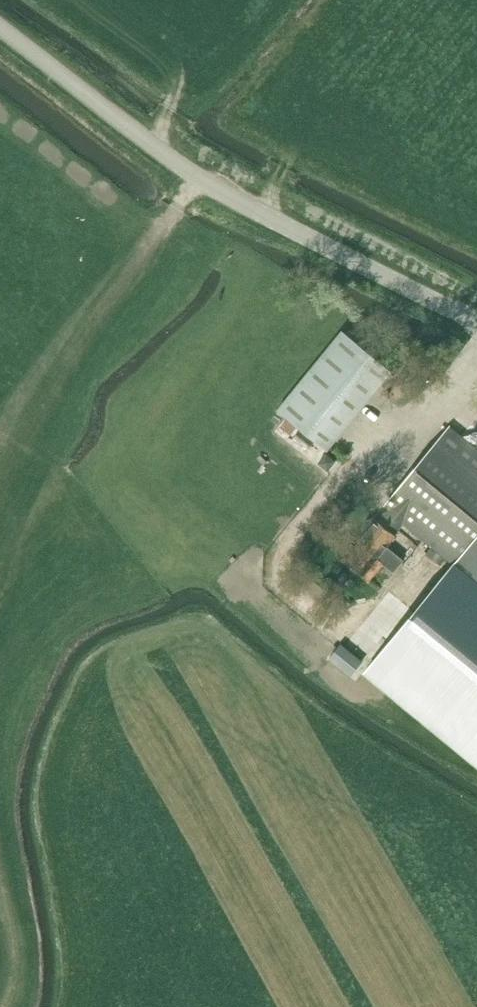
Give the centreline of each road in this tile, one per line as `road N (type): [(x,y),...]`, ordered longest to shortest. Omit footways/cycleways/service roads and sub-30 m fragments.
road 1 (tertiary): [(0,26),(204,181),(476,322)]
road 2 (track): [(204,181),(102,299),(36,446),(0,596)]

